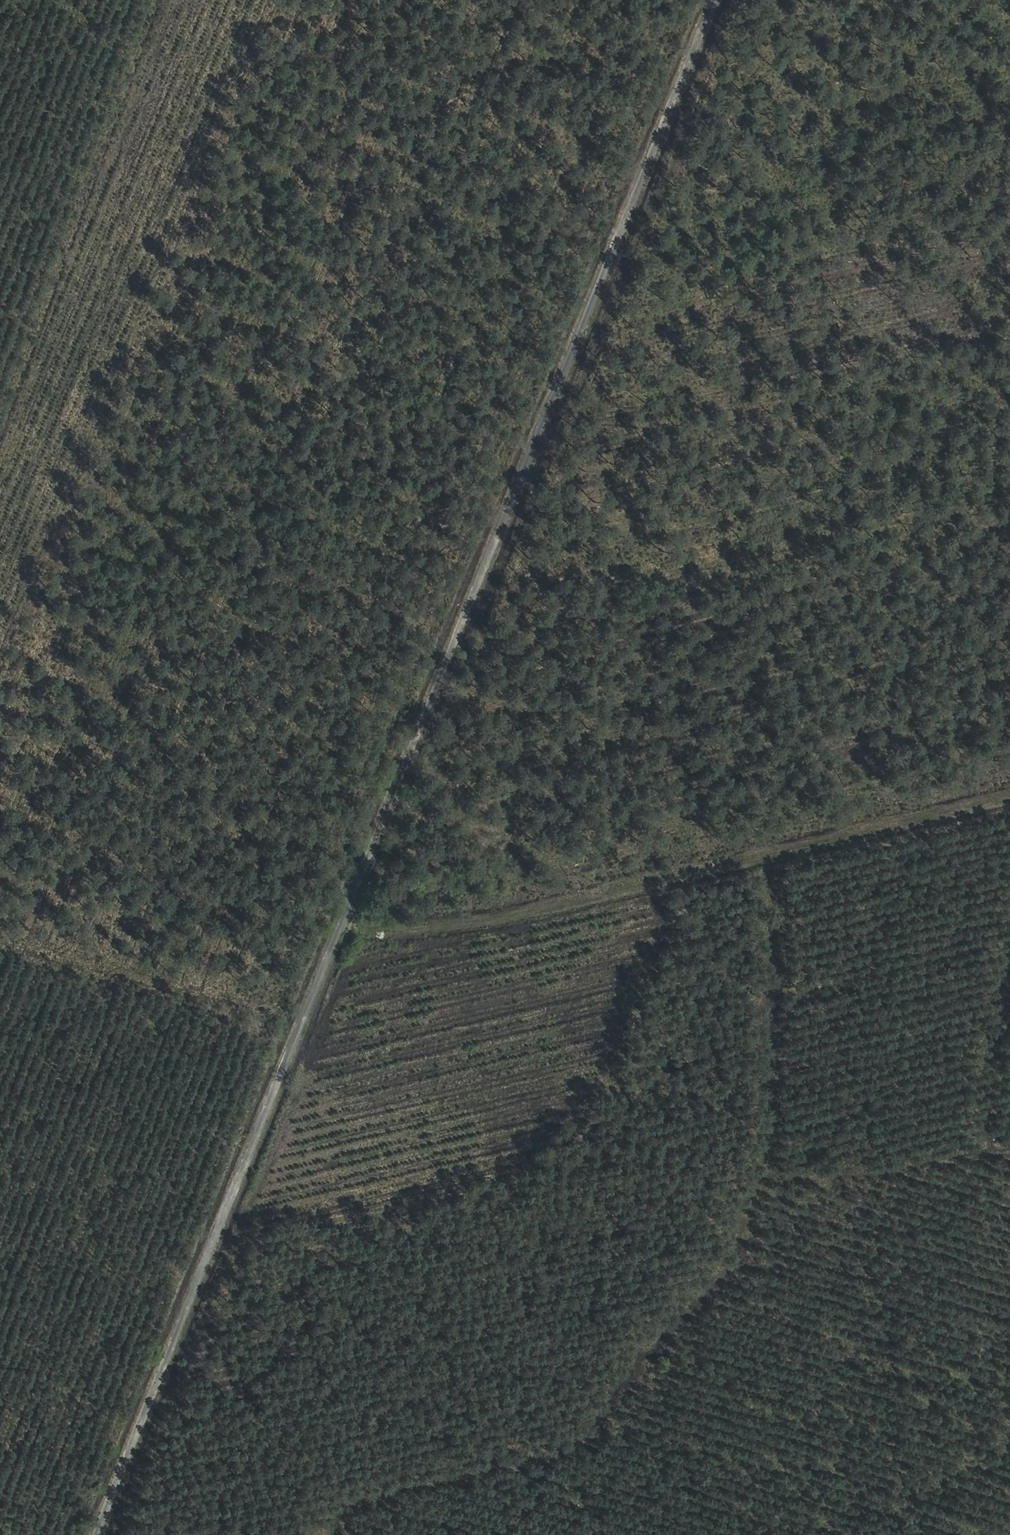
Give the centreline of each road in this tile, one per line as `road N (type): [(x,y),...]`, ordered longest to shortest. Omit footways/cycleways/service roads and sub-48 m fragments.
road 1 (unclassified): [(103,1534),(720,0)]

